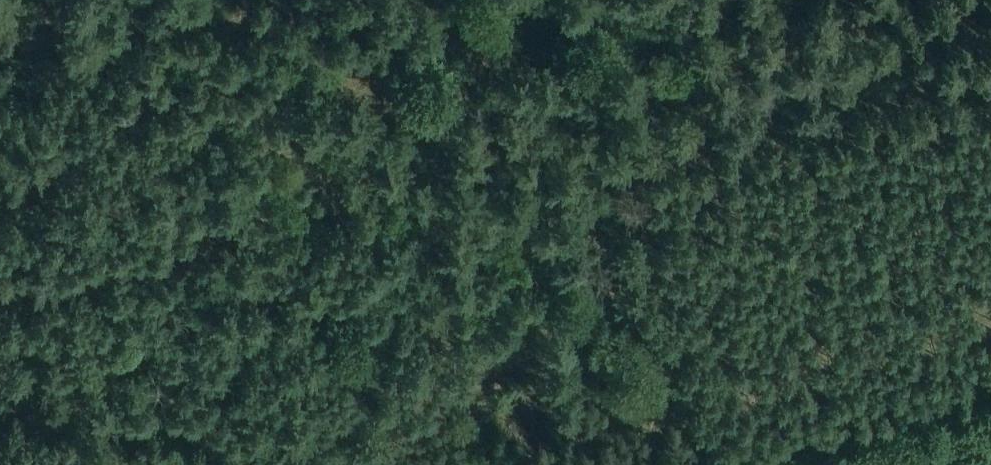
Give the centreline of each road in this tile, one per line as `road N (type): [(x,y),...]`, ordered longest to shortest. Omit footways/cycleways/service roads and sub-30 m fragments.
road 1 (track): [(990,426),(844,464)]

